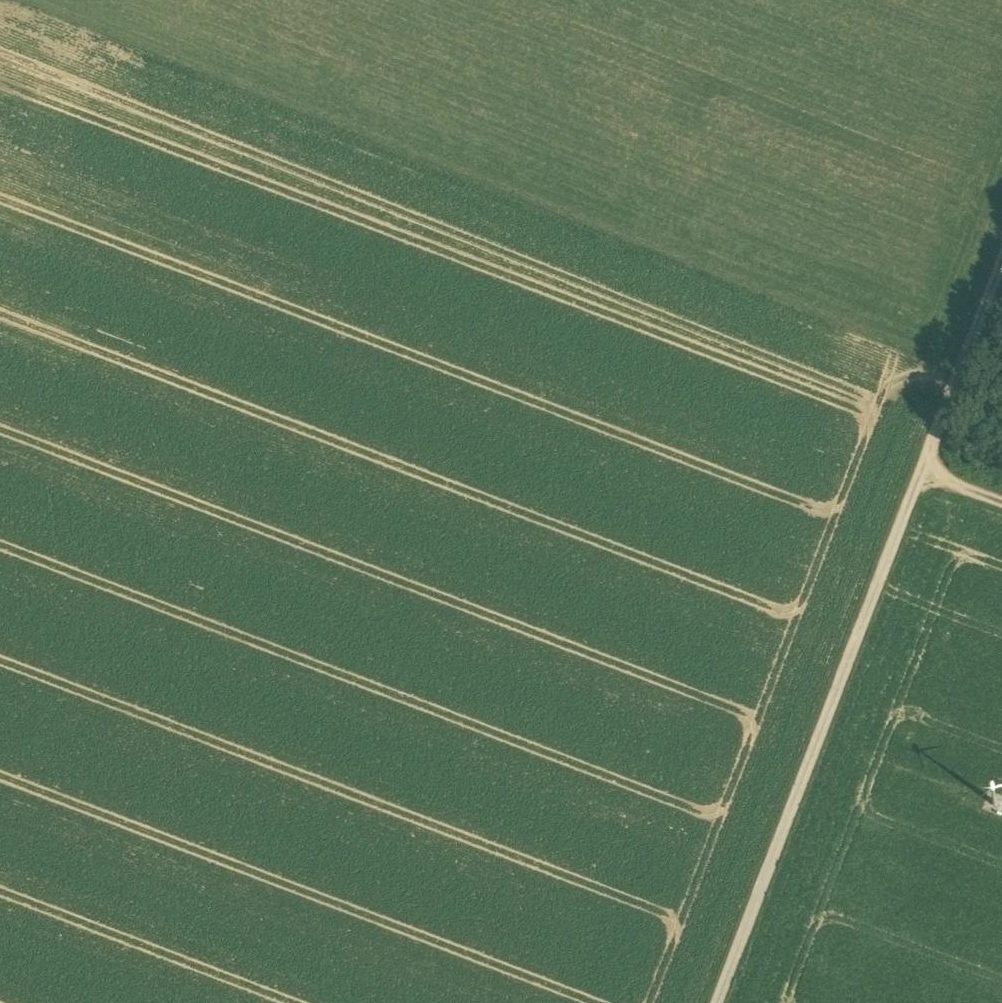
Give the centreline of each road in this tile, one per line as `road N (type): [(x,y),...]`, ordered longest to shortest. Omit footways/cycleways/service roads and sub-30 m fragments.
road 1 (track): [(1001,257),(718,1002)]

